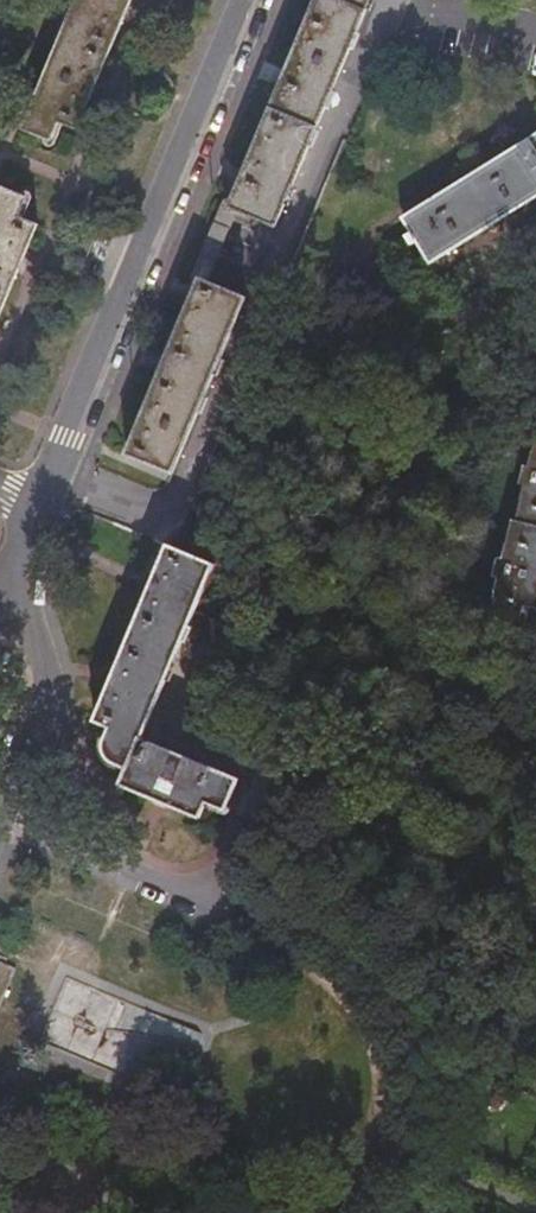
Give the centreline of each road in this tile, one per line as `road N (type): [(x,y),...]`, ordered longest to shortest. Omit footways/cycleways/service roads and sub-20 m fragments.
road 1 (residential): [(39,510),(247,0)]
road 2 (residential): [(0,817),(54,688),(7,580)]

